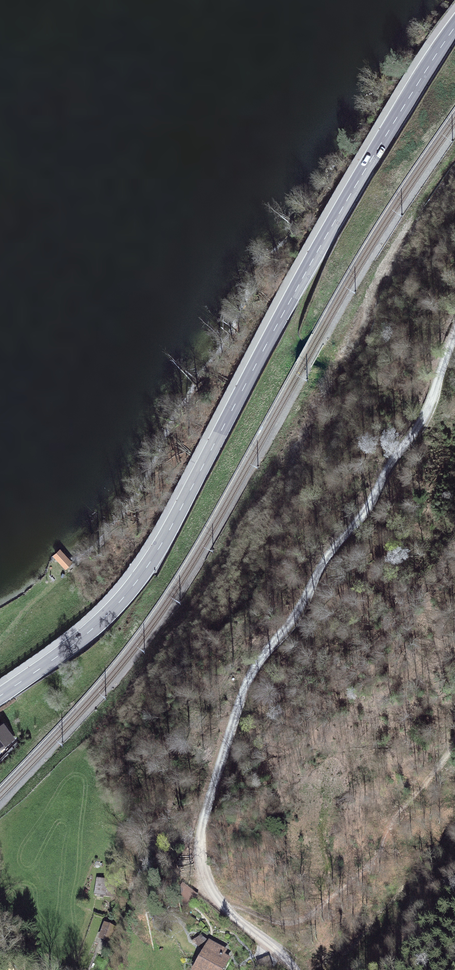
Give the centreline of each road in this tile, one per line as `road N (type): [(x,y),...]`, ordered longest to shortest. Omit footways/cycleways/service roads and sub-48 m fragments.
road 1 (primary): [(0,696),(72,645),(142,575),(292,296),(454,26)]
road 2 (track): [(221,904),(198,871),(194,847),(235,716),(260,658),(301,609),(322,565),(360,521),(388,461),(427,413),(454,338)]
road 3 (track): [(454,730),(378,857),(310,912),(269,917),(221,904)]

